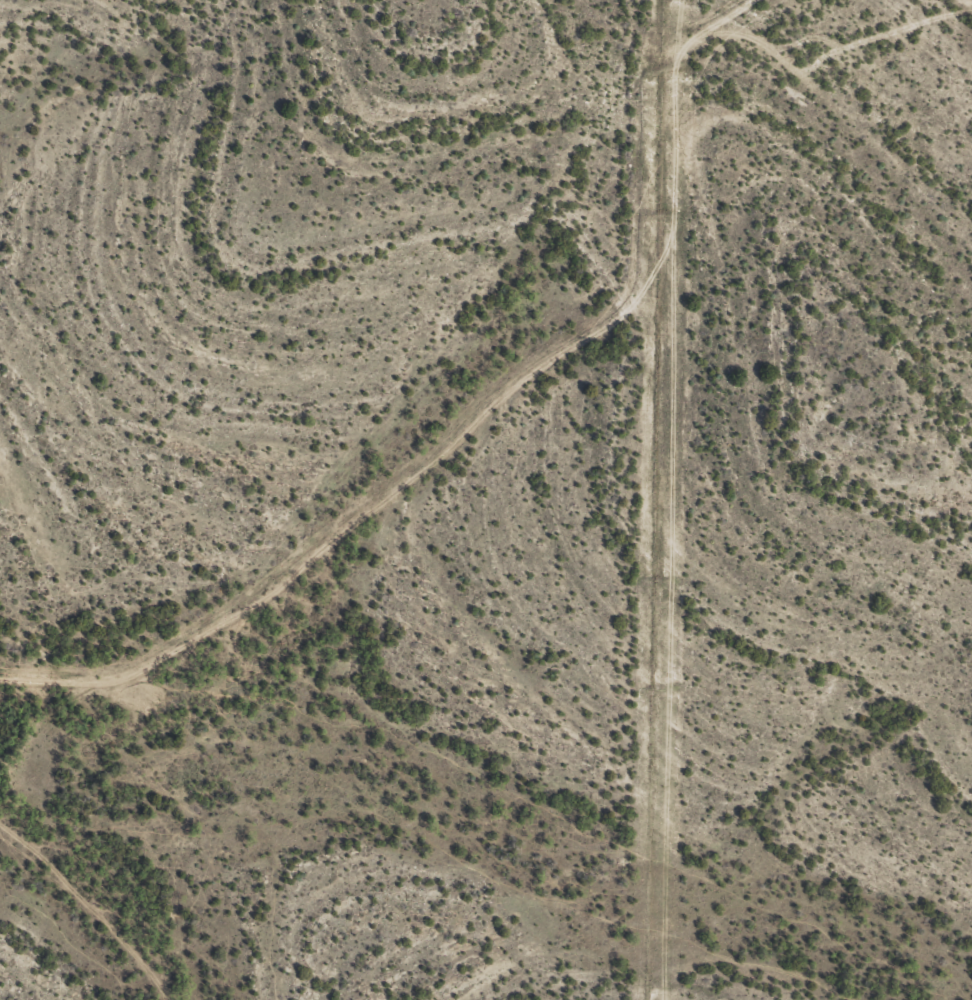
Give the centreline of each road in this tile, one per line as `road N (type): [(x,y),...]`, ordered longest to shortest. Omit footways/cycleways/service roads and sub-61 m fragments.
road 1 (residential): [(722,0),(654,86),(649,212),(624,277),(504,443),(254,604),(104,664),(0,688)]

